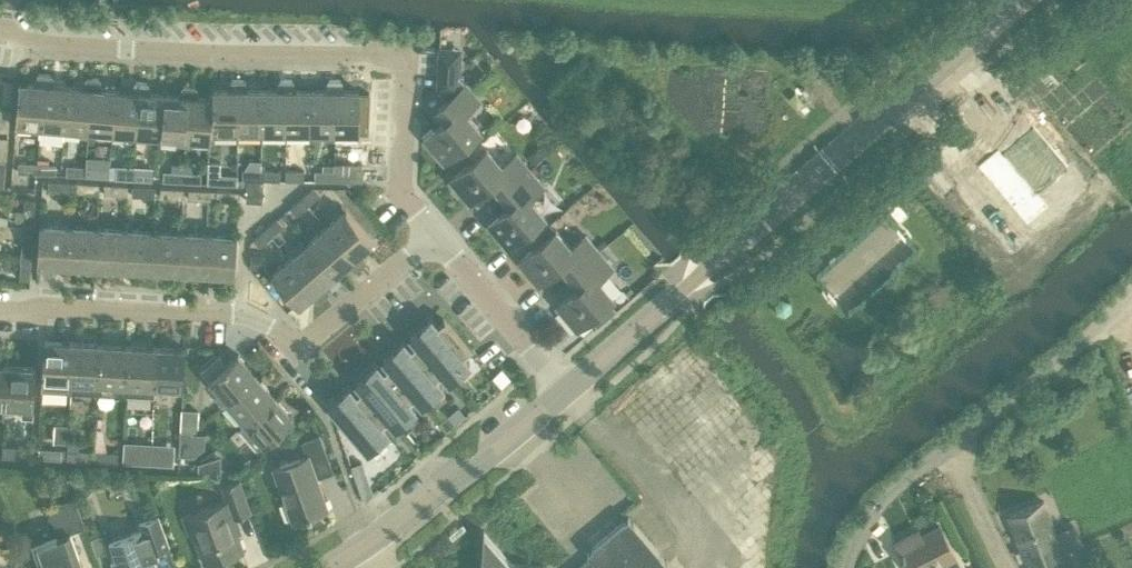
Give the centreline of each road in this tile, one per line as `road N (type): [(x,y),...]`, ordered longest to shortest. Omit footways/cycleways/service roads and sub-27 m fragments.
road 1 (residential): [(440,240),(405,192),(407,55),(235,56),(0,38)]
road 2 (tertiary): [(566,387),(1019,0)]
road 3 (unclassified): [(846,567),(880,502),(1131,292)]
road 4 (tertiary): [(330,567),(566,387)]
road 5 (residential): [(238,315),(300,351),(440,240)]
road 6 (residential): [(0,309),(238,315)]
road 7 (residential): [(566,387),(440,240)]
road 8 (residential): [(238,315),(243,224),(286,191)]

